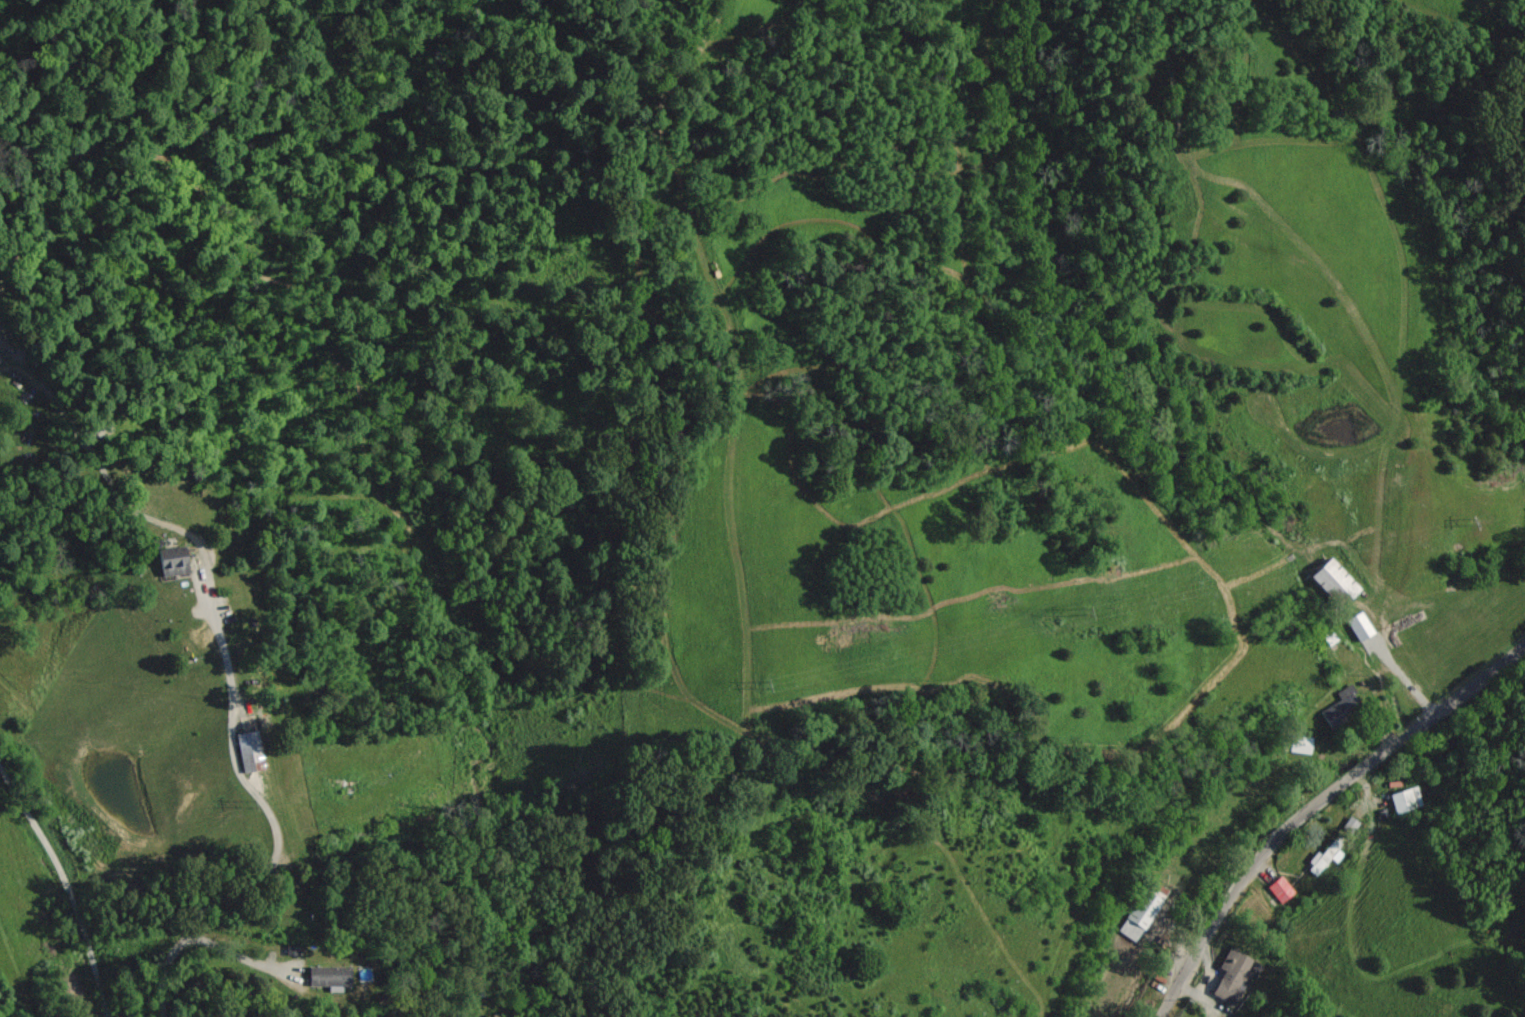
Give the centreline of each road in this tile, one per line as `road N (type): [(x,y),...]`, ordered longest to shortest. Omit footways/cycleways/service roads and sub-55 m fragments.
road 1 (residential): [(1155,1016),(1271,835),(1524,640)]

